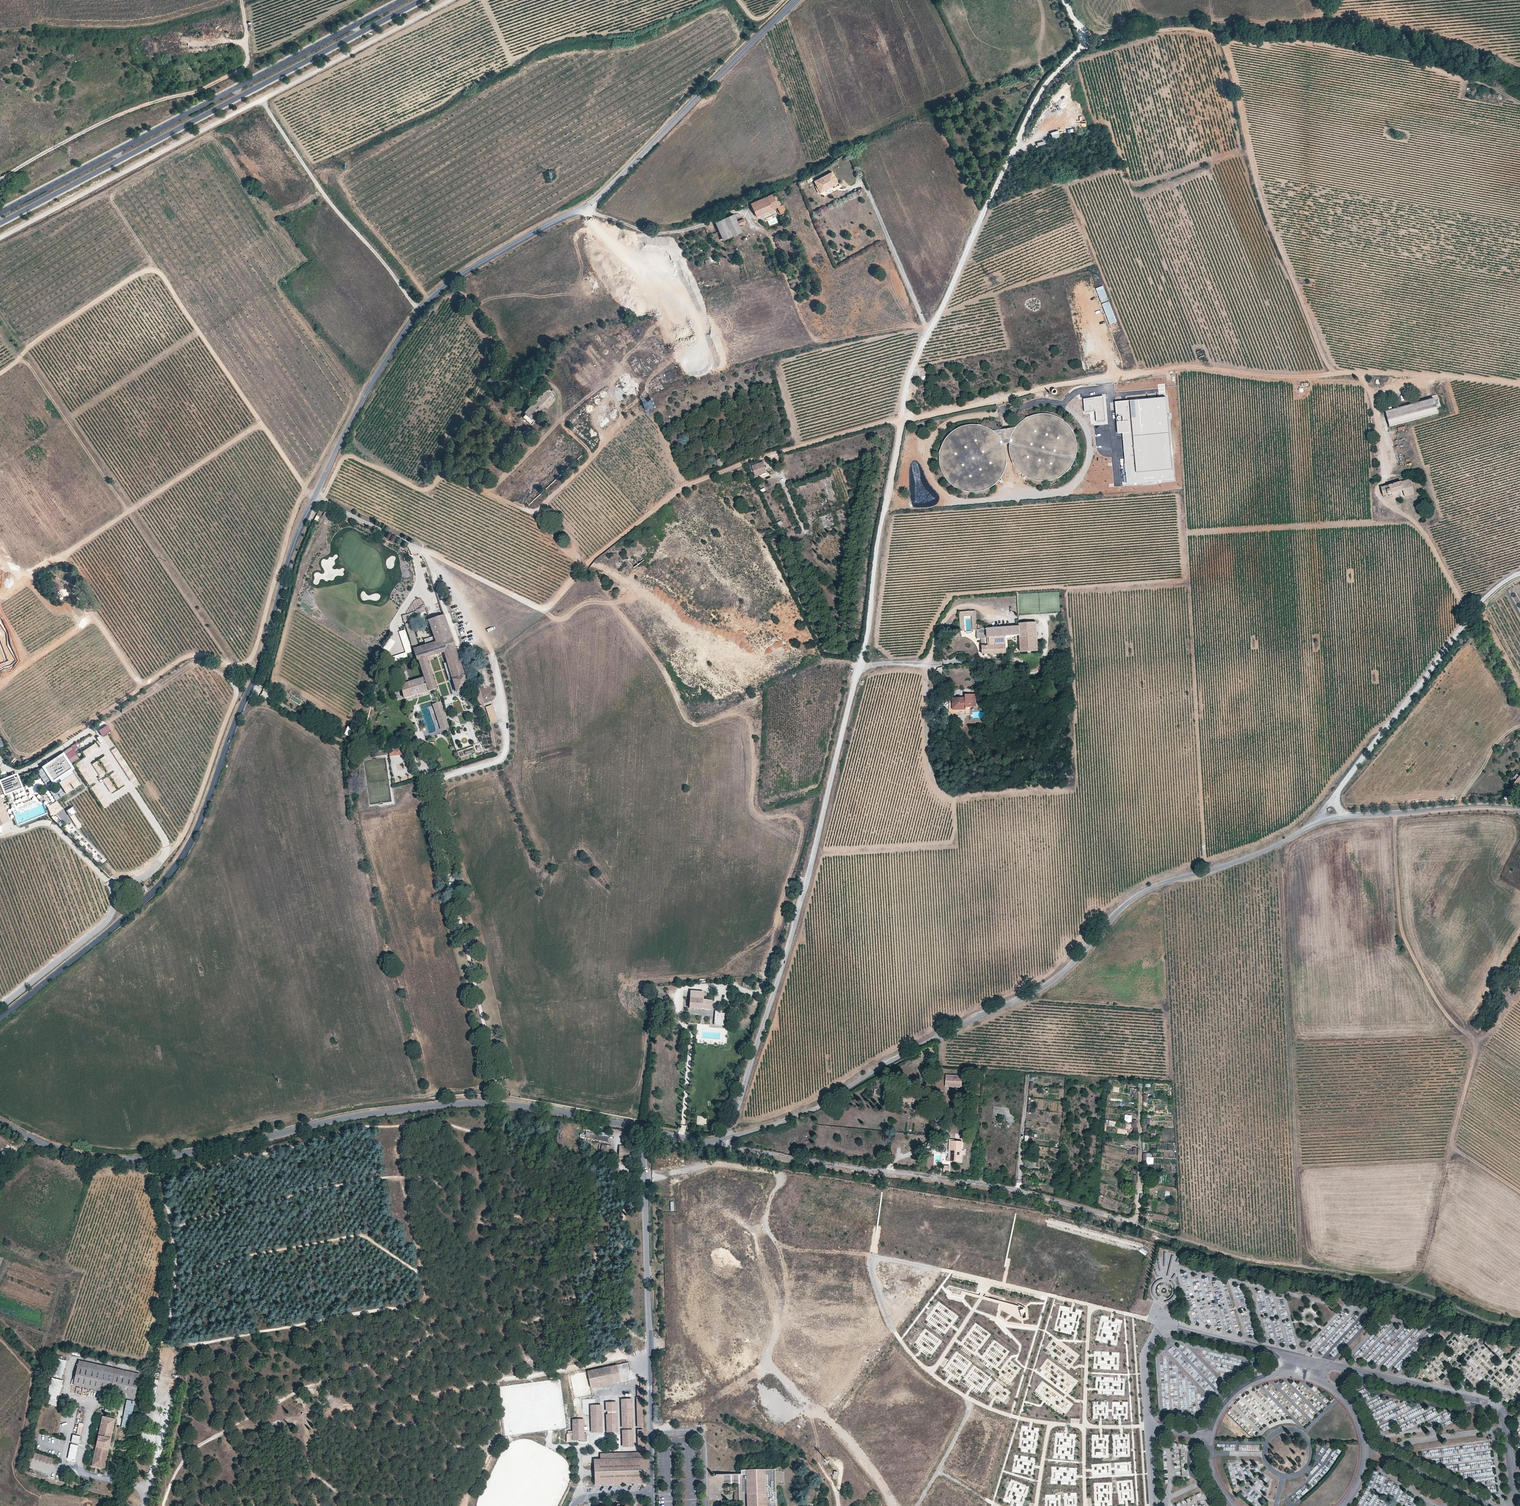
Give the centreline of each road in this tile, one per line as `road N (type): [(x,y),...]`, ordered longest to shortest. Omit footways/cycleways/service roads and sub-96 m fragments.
road 1 (unclassified): [(0,1017),(129,916),(188,850),(314,496),(359,406),(428,301),(486,257),(596,203),(793,0)]
road 2 (unclassified): [(724,1140),(861,662),(905,385),(1036,98),(1082,47),(1065,0)]
road 3 (track): [(314,496),(545,610),(608,546),(686,485),(745,463),(1053,386),(1204,364),(1273,375),(1359,373)]
road 4 (unclassified): [(1519,808),(1313,824),(1234,863),(1142,891),(1036,992),(916,1048),(813,1110),(724,1140)]
road 5 (unclassified): [(1519,1328),(1413,1291),(1219,1252),(1013,1190),(710,1143)]
road 6 (unclassified): [(644,1129),(464,1102),(127,1160),(57,1150),(0,1121)]
road 7 (track): [(499,1104),(432,787),(500,760),(504,702),(493,655),(428,554)]
road 8 (track): [(164,1505),(197,1448),(371,1363),(396,1401),(618,1352),(650,1368)]
road 9 (primary): [(0,223),(422,0)]
road 10 (primary): [(403,0),(0,213)]
road 11 (track): [(584,209),(651,234),(733,208),(748,227),(768,234),(809,334),(819,341),(932,326)]
road 12 (track): [(1302,1268),(1274,846)]
road 13 (track): [(1415,1292),(1472,1047),(1519,969)]
road 14 (track): [(0,181),(116,116),(247,67),(241,0)]
road 15 (track): [(1519,572),(1462,623),(1313,824)]
road 16 (unclassified): [(644,1129),(651,1440)]
road 17 (track): [(1470,614),(1433,544),(1379,494),(1393,463),(1359,373)]
road 18 (track): [(260,100),(335,211),(421,311)]
road 19 (track): [(1359,373),(1519,383)]
road 20 (track): [(532,393),(454,281)]

